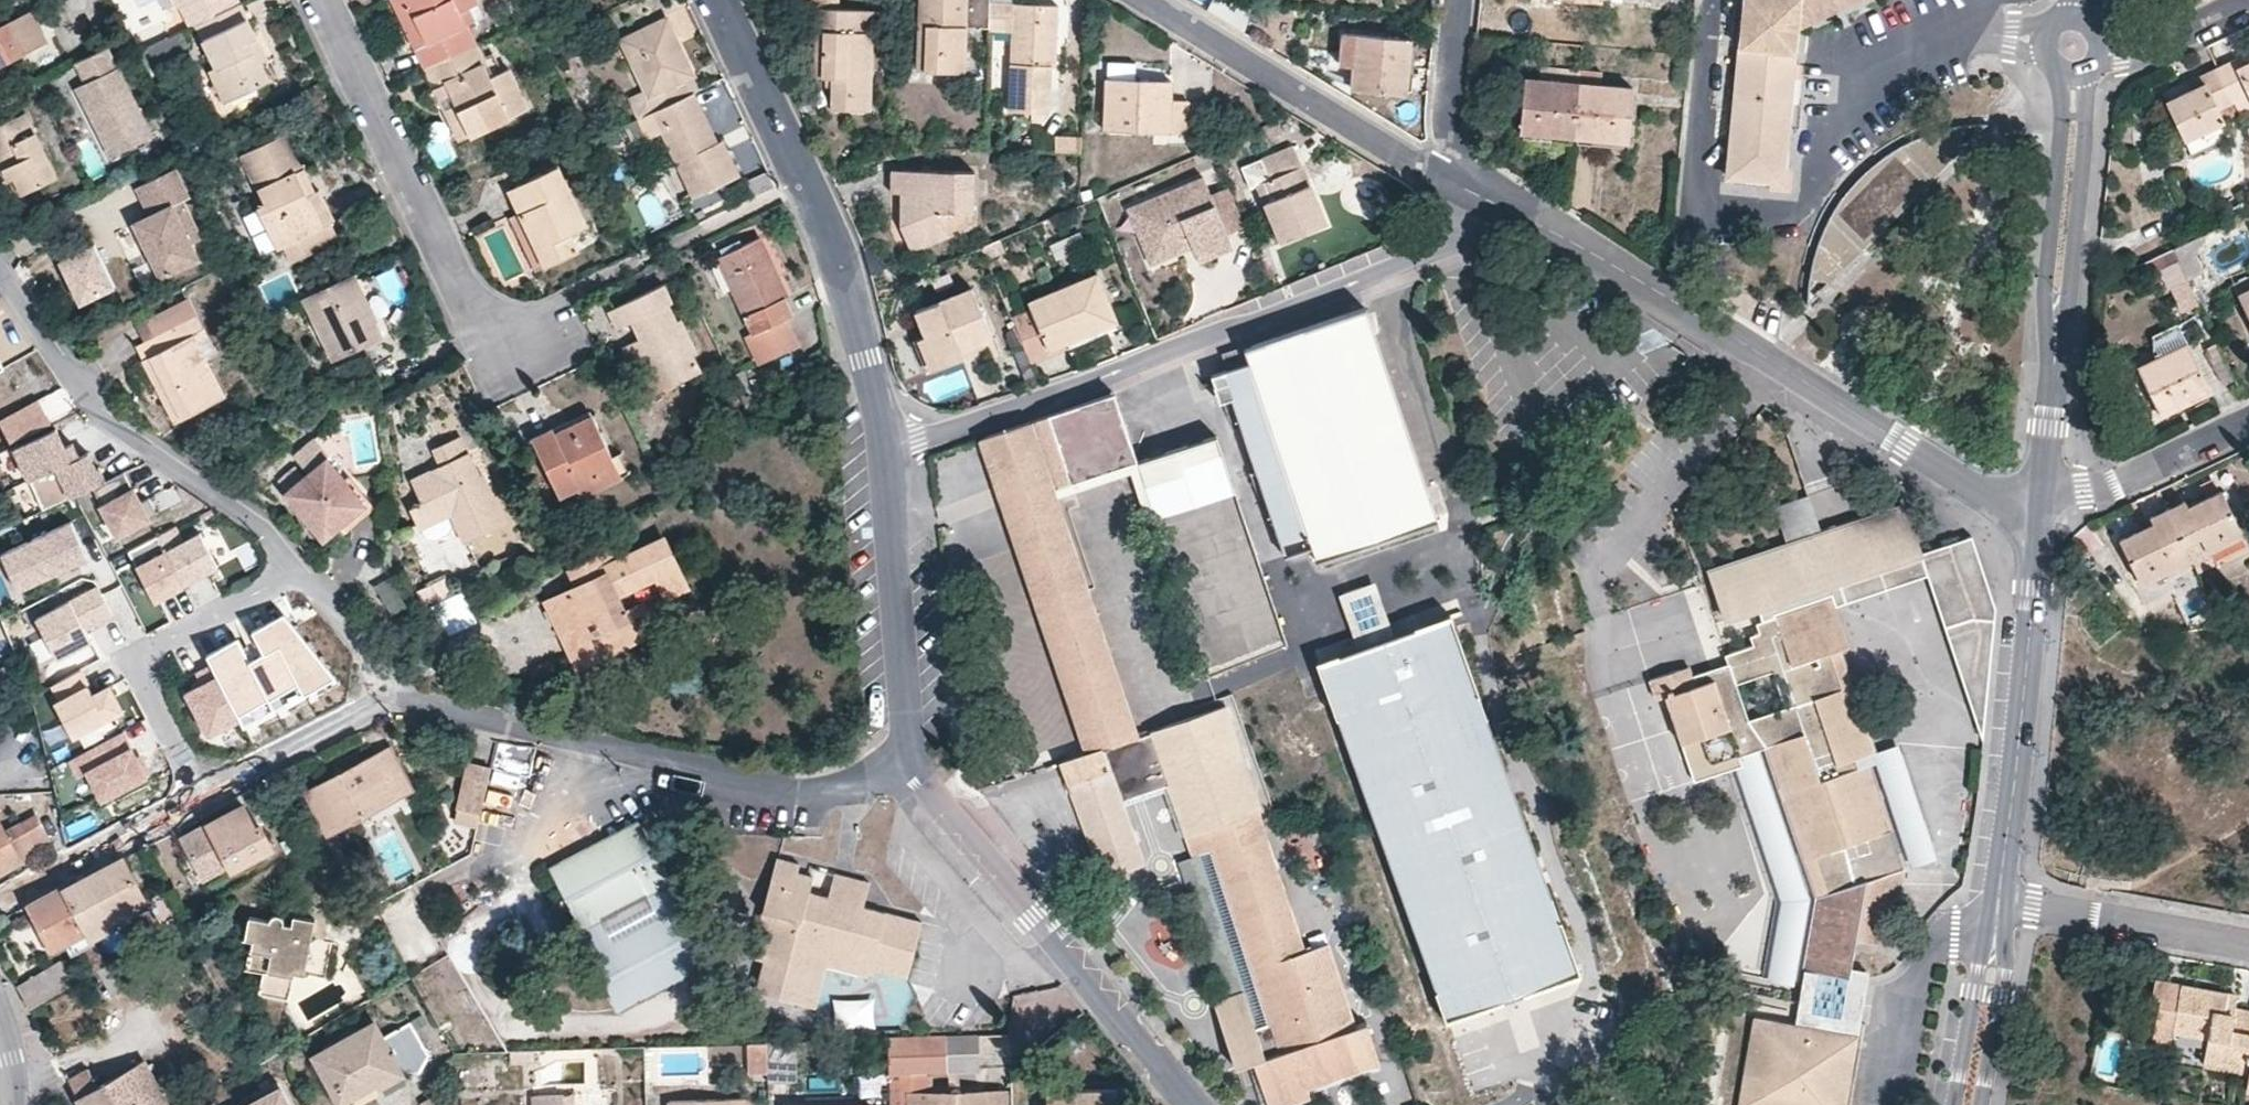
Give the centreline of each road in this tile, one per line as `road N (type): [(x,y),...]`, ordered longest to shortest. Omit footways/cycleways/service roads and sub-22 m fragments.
road 1 (residential): [(1495,203),(1684,307),(1970,485),(2002,498),(2042,495)]
road 2 (residential): [(880,446),(1105,377),(1384,271)]
road 3 (residential): [(909,756),(846,792),(792,795),(400,700)]
road 4 (residential): [(880,446),(866,360),(834,248),(716,0)]
road 5 (residential): [(2051,38),(1943,38),(1879,75),(1851,105),(1819,159),(1800,213),(1763,226),(1689,228)]
road 6 (residential): [(1194,1104),(925,793),(909,756)]
road 7 (residential): [(297,564),(265,526),(95,410),(0,274)]
road 8 (residential): [(319,0),(468,307),(482,330),(521,346)]
road 9 (residential): [(1997,901),(2042,495)]
road 10 (residential): [(2049,427),(2063,367),(2093,67)]
road 11 (residential): [(1147,0),(1458,187)]
road 12 (residential): [(2059,66),(2044,301),(2049,427)]
road 13 (residential): [(297,564),(132,651),(206,793)]
road 14 (residential): [(909,756),(880,446)]
road 15 (residential): [(1384,271),(1469,524)]
road 16 (residential): [(1997,901),(2248,944)]
road 17 (residential): [(0,901),(206,793)]
road 18 (residential): [(2042,495),(2125,481),(2248,423)]
road 19 (residential): [(206,793),(371,706),(400,700)]
road 20 (residential): [(1995,912),(1979,935),(1947,1104)]
road 21 (residential): [(1967,1104),(1995,912)]
road 22 (residential): [(1458,0),(1447,115),(1458,187)]
road 23 (residential): [(400,700),(297,564)]
road 24 (residential): [(2248,3),(2136,53),(2103,53)]
road 25 (residential): [(1384,271),(1426,253),(1495,203)]

